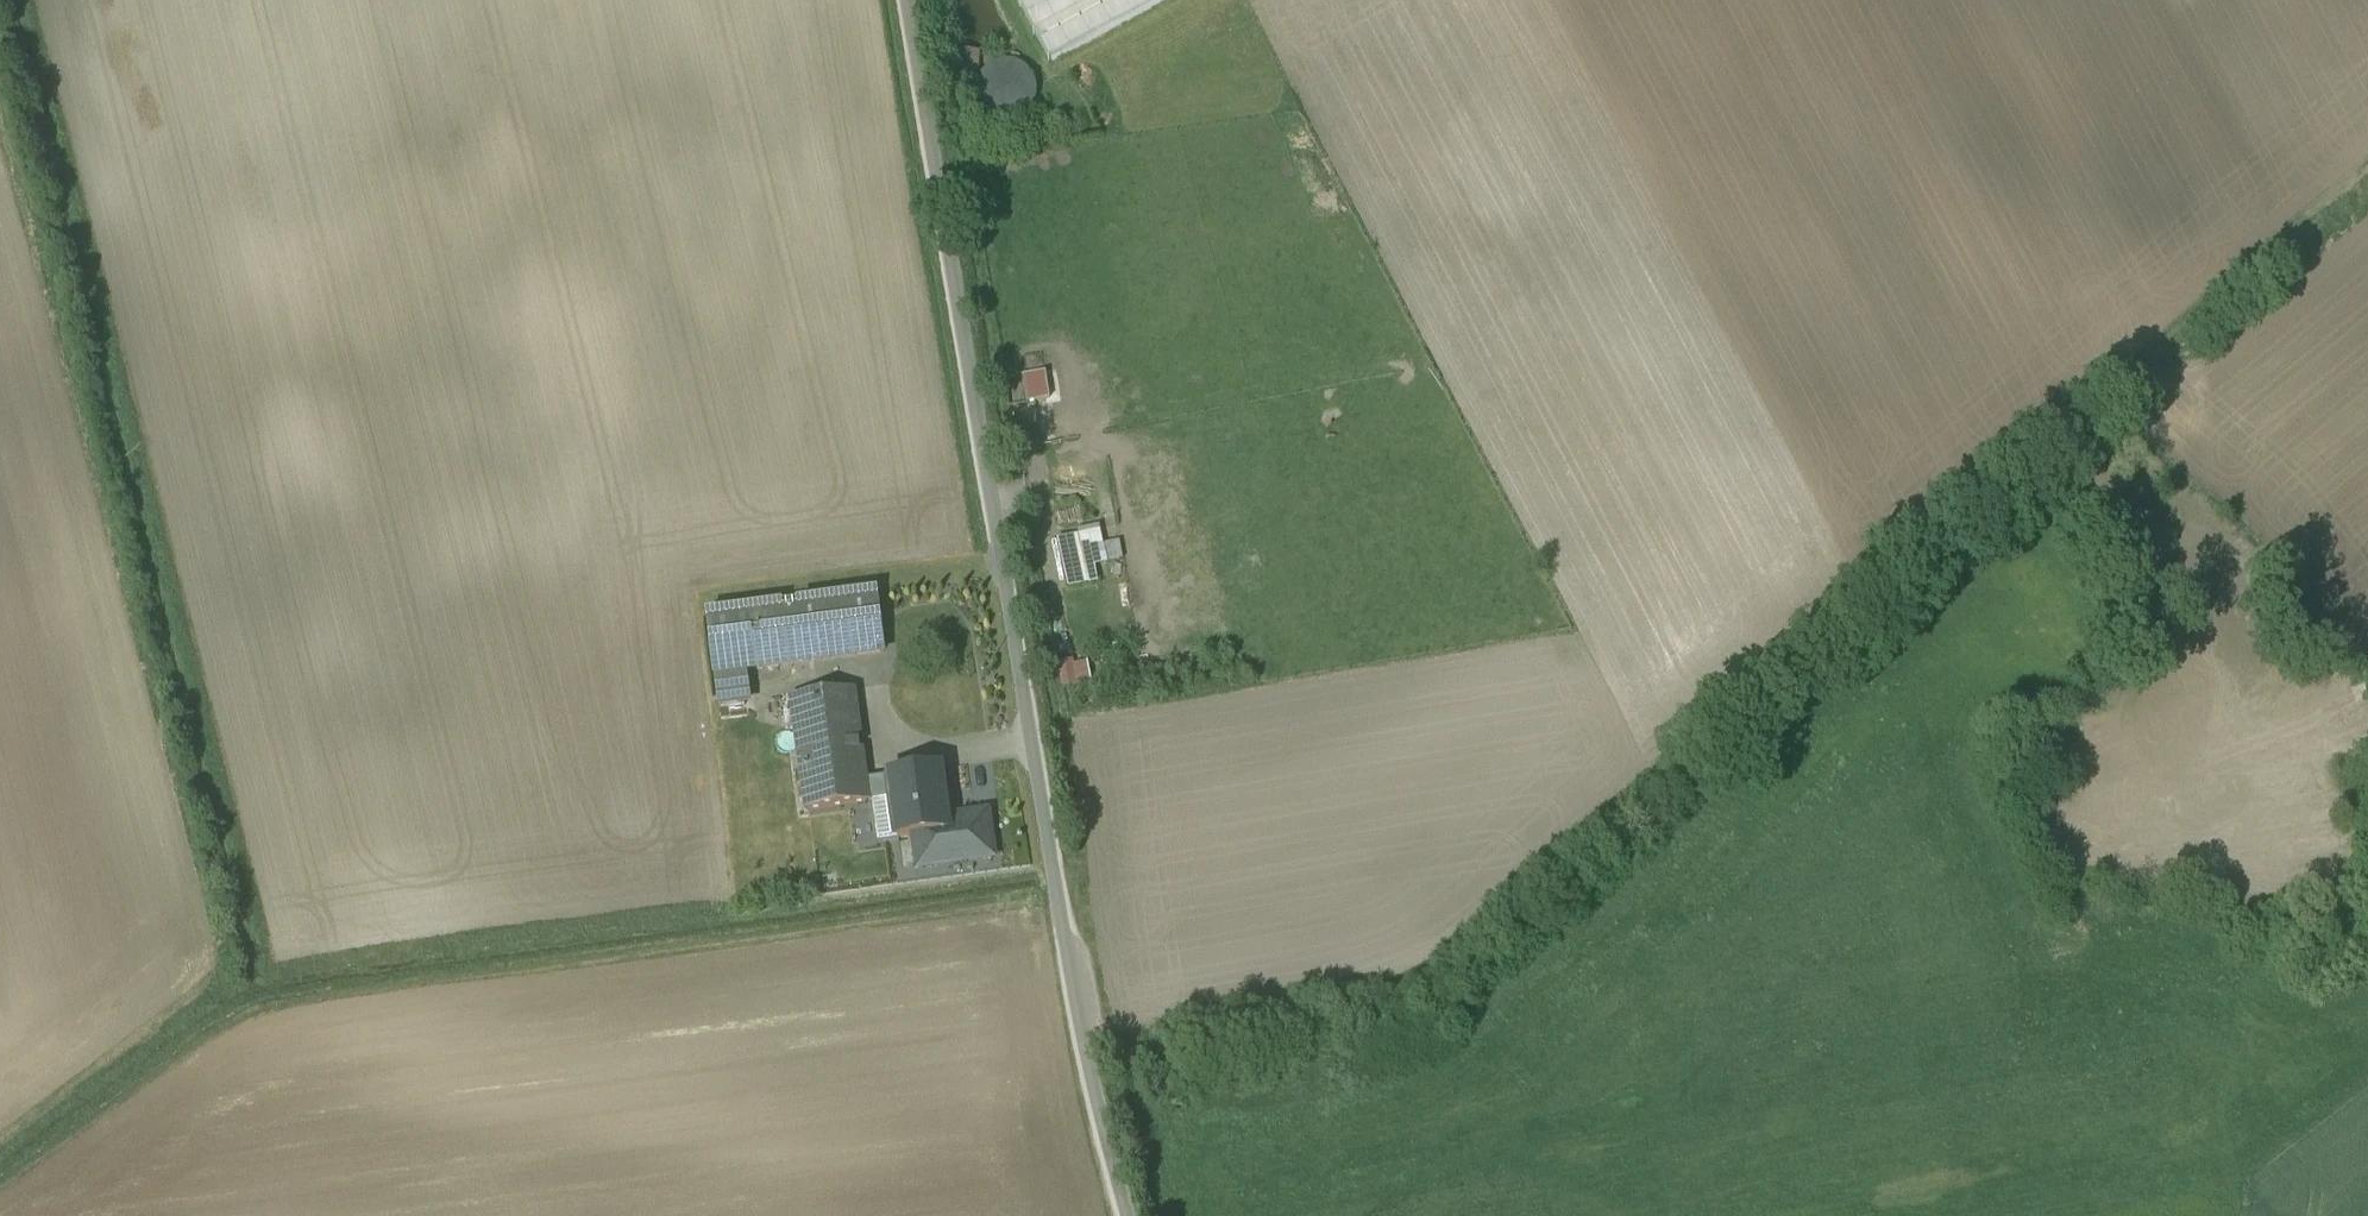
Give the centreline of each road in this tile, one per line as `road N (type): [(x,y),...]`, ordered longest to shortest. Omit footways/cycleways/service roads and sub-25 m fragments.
road 1 (unclassified): [(1123,1215),(1101,1138),(911,0)]

